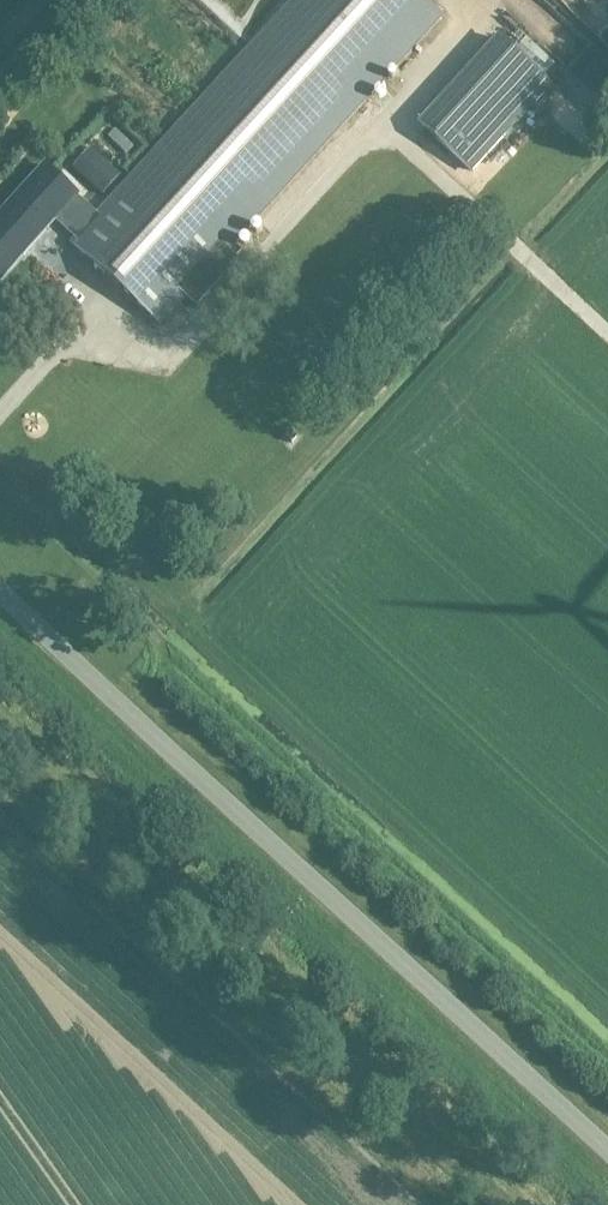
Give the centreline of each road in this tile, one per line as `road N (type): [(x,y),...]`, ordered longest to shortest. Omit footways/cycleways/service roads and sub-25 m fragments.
road 1 (unclassified): [(607,1164),(197,796),(0,601)]

